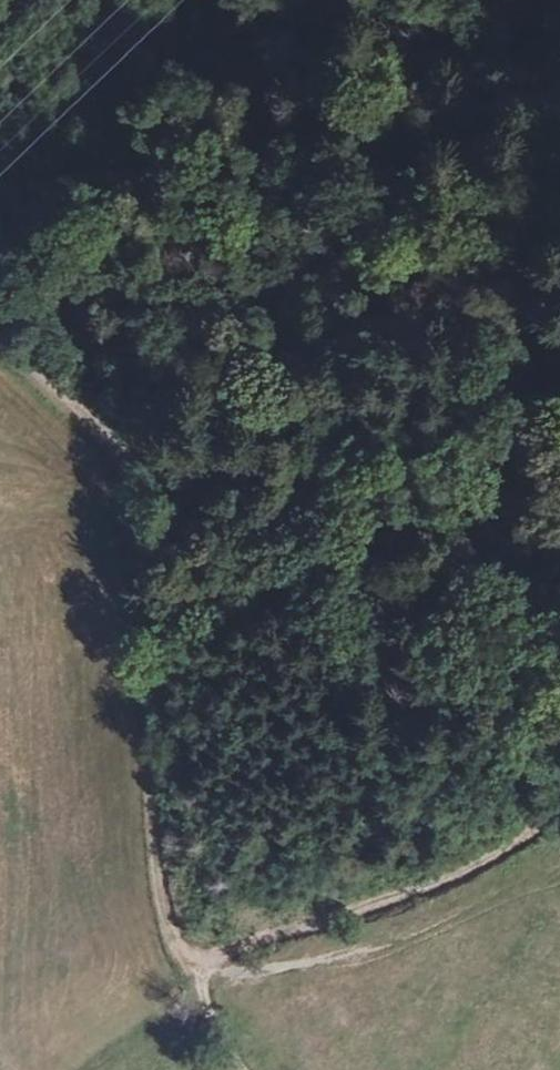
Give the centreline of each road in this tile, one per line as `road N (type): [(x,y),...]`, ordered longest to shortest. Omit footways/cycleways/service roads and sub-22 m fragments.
road 1 (track): [(184,966),(160,924),(153,874),(151,637),(120,451),(0,340)]
road 2 (track): [(151,637),(218,561),(559,391)]
road 3 (track): [(184,966),(360,911),(559,825)]

